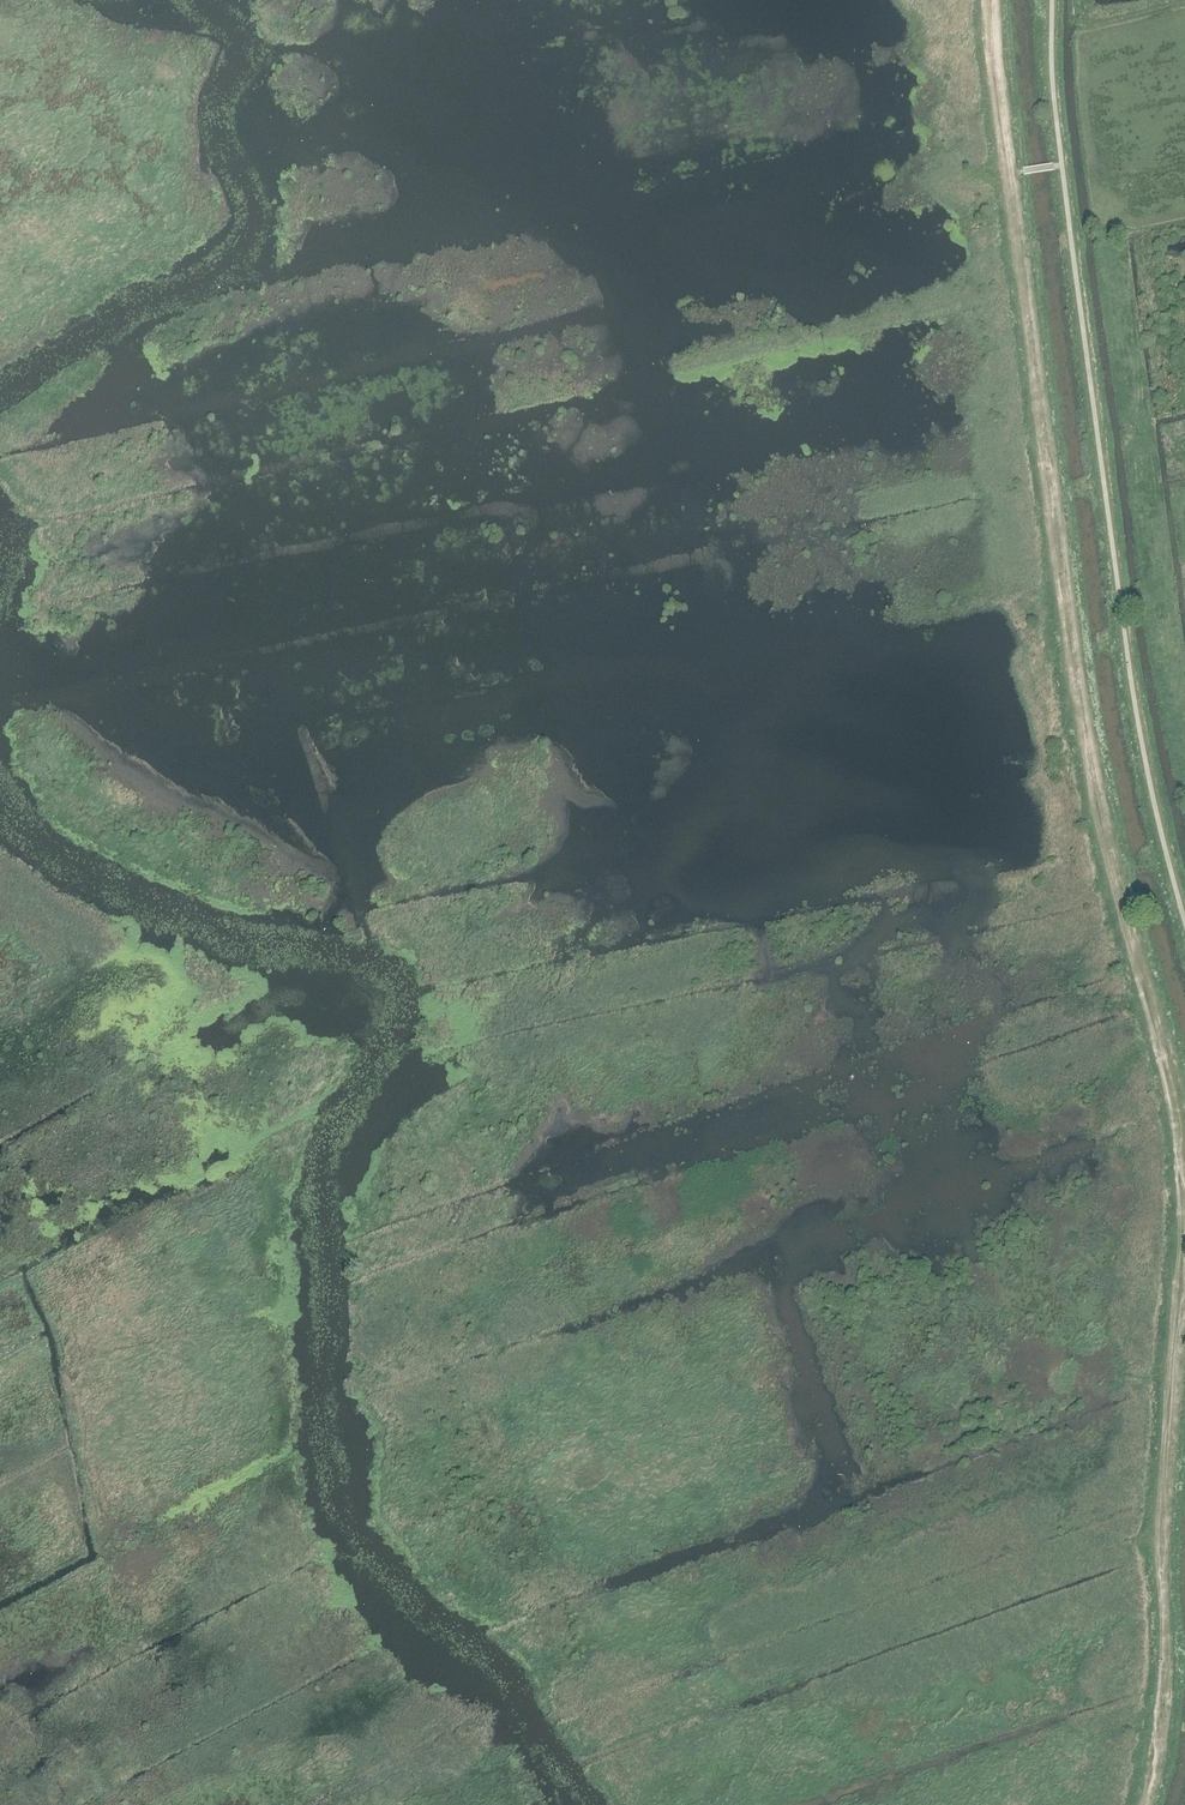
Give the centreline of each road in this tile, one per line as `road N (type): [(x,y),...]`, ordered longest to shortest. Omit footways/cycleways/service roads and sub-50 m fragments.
road 1 (track): [(1184,1150),(1173,1070),(1119,892),(1094,771),(1010,174)]
road 2 (track): [(1145,1804),(1165,1691),(1163,1515),(1184,1244)]
road 3 (track): [(1010,174),(992,0)]

